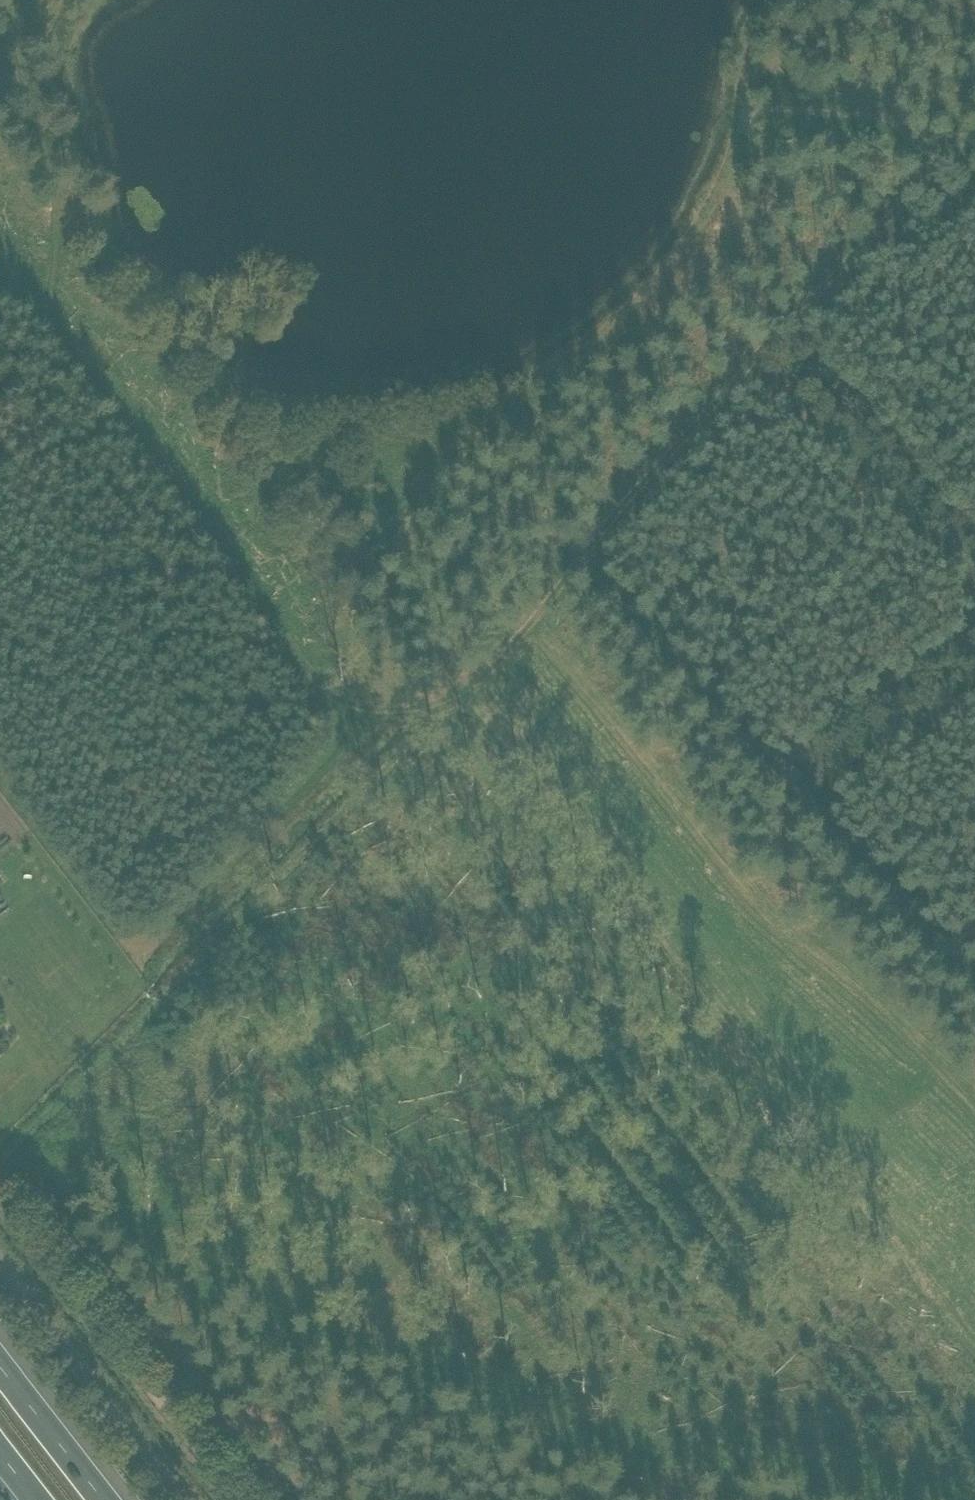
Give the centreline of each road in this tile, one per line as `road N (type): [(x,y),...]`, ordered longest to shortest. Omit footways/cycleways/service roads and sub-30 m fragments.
road 1 (unclassified): [(186,1499),(0,1260)]
road 2 (motorway): [(107,1499),(0,1361)]

